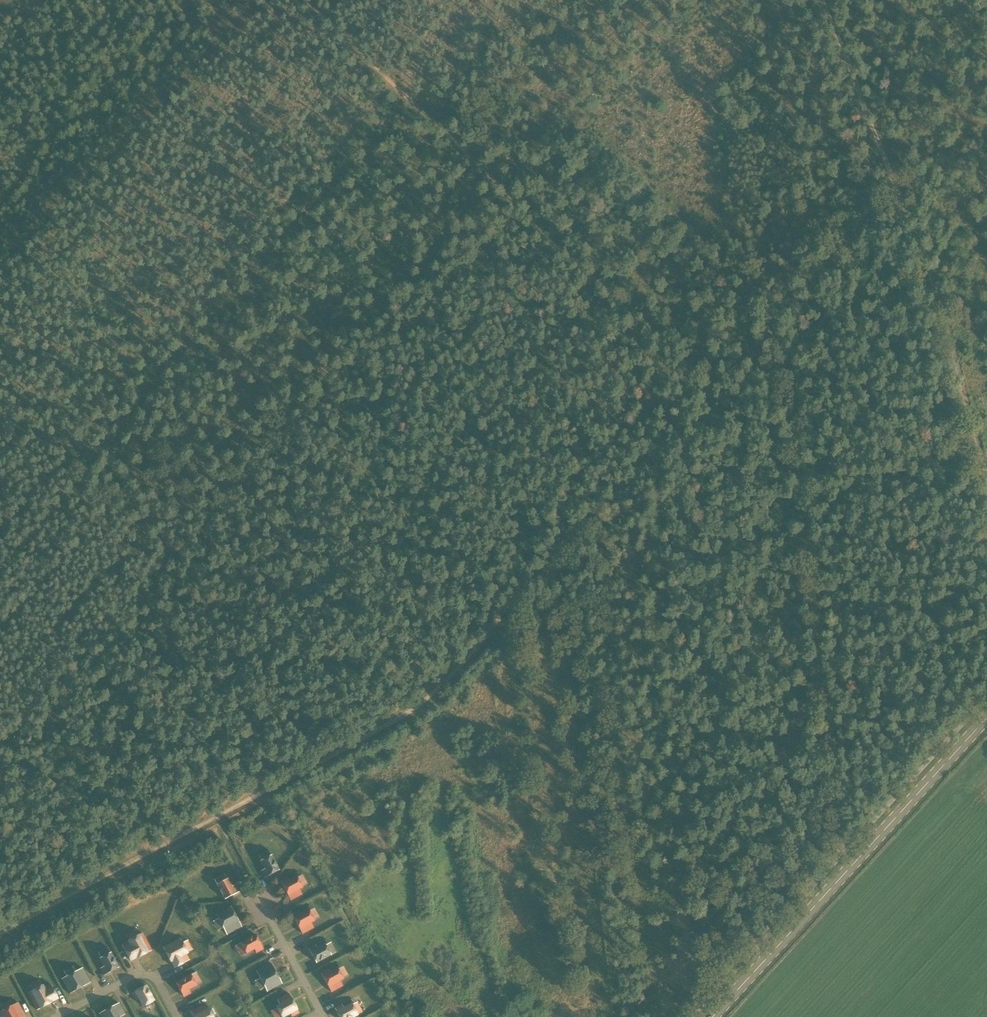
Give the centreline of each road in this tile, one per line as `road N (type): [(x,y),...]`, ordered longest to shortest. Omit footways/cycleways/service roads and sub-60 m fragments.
road 1 (track): [(711,397),(423,703),(0,934)]
road 2 (track): [(515,210),(165,561)]
road 3 (secondary): [(712,1016),(986,717)]
road 4 (track): [(515,210),(292,0)]
road 5 (track): [(901,197),(986,488)]
road 6 (track): [(901,197),(711,397)]
road 7 (track): [(711,397),(515,210)]
road 8 (track): [(824,0),(901,197)]

